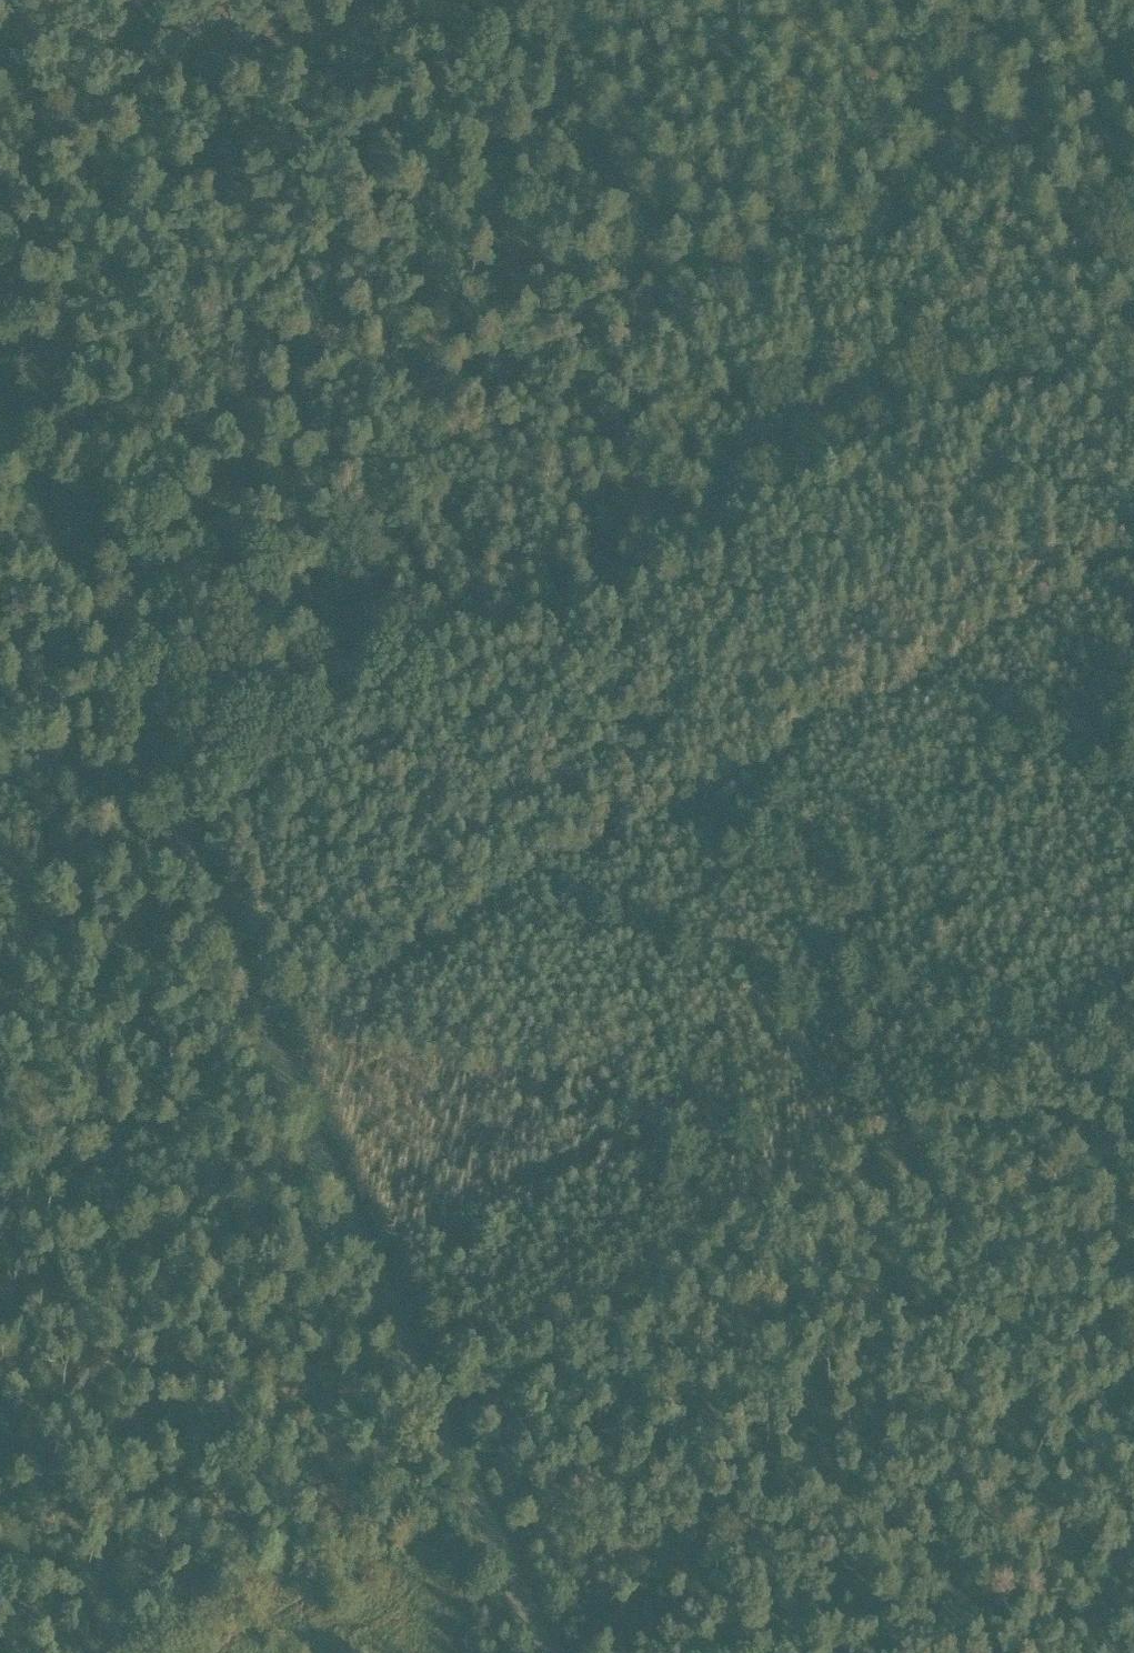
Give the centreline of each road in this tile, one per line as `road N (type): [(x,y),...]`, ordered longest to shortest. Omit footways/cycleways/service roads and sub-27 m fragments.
road 1 (unclassified): [(542,1652),(0,441)]
road 2 (track): [(1133,310),(1041,374),(170,822)]
road 3 (track): [(0,1109),(242,983)]

